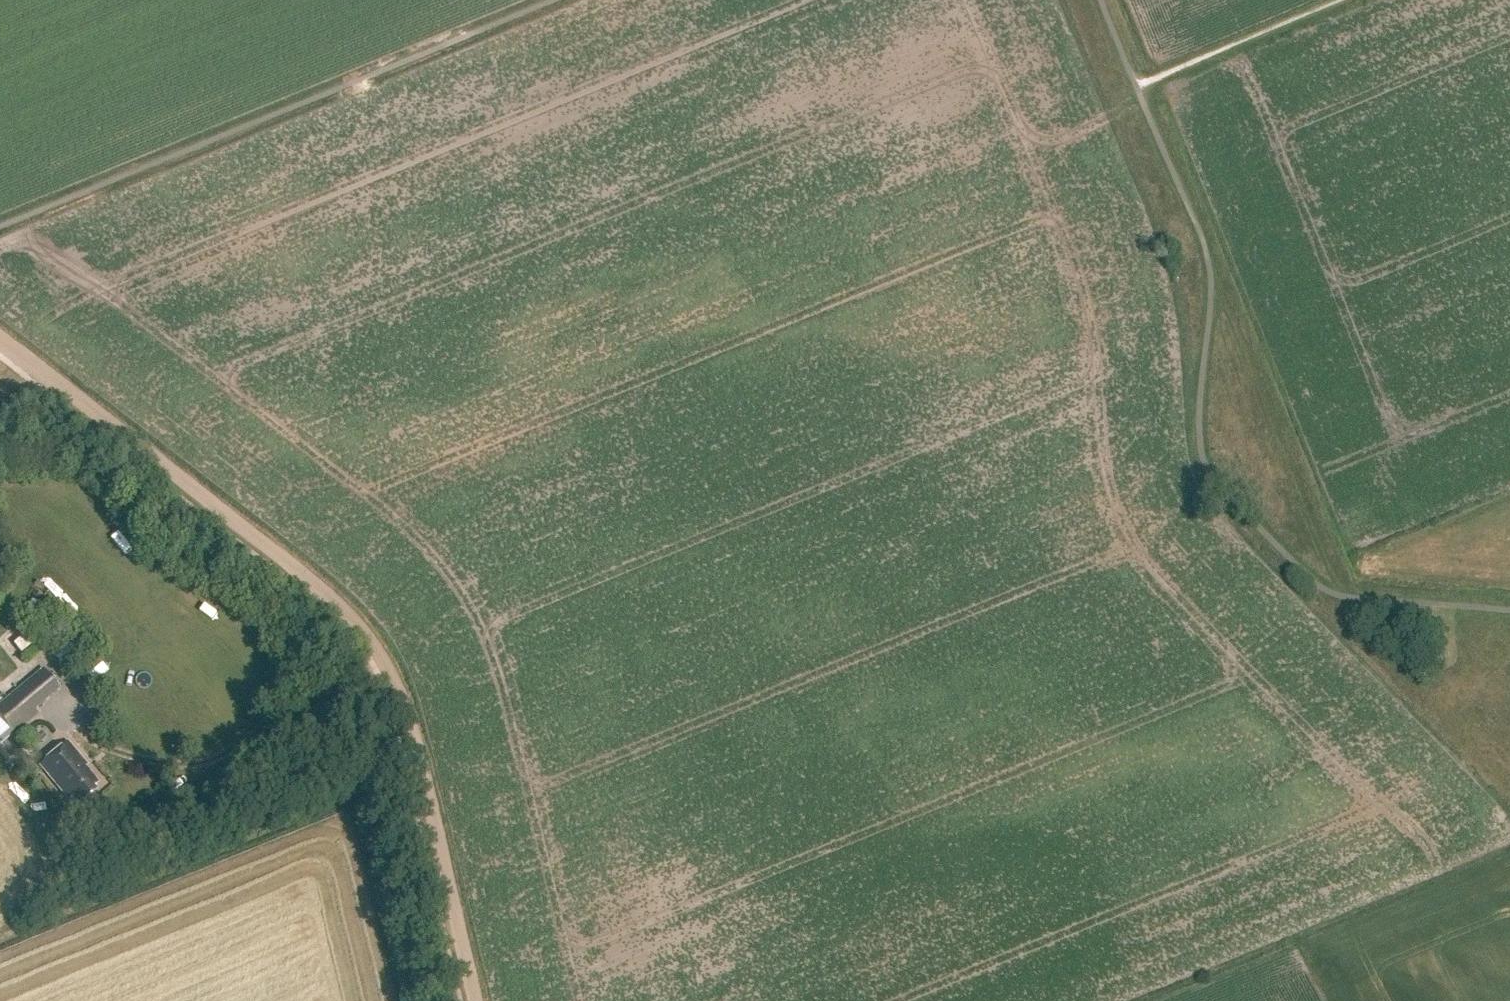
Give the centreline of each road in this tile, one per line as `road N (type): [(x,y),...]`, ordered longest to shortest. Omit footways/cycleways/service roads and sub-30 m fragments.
road 1 (track): [(0,344),(328,598),(368,637),(394,686),(472,1000)]
road 2 (track): [(1340,0),(1138,84)]

